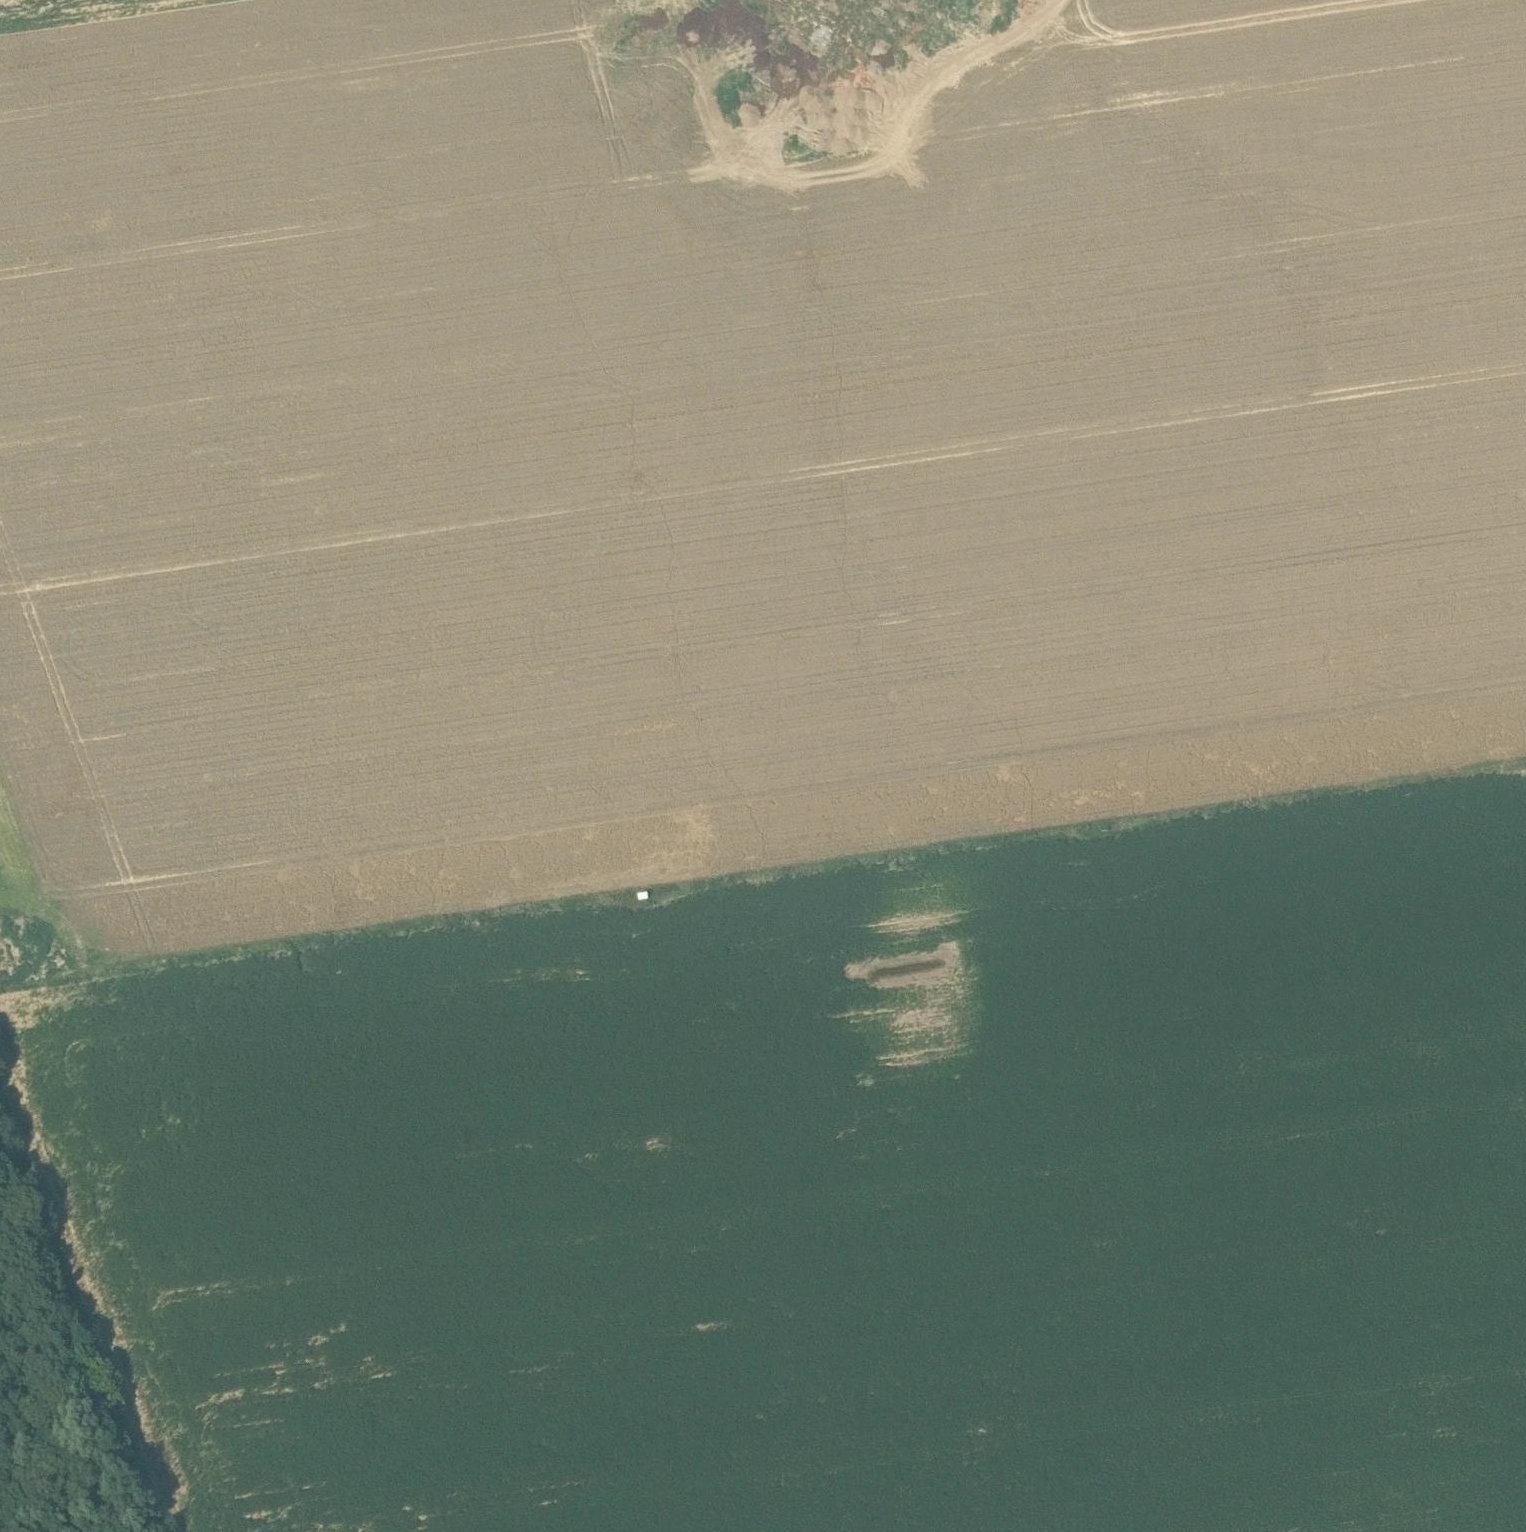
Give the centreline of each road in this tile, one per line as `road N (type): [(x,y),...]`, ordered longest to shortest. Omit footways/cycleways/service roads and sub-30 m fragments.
road 1 (track): [(1525,772),(1185,823)]

